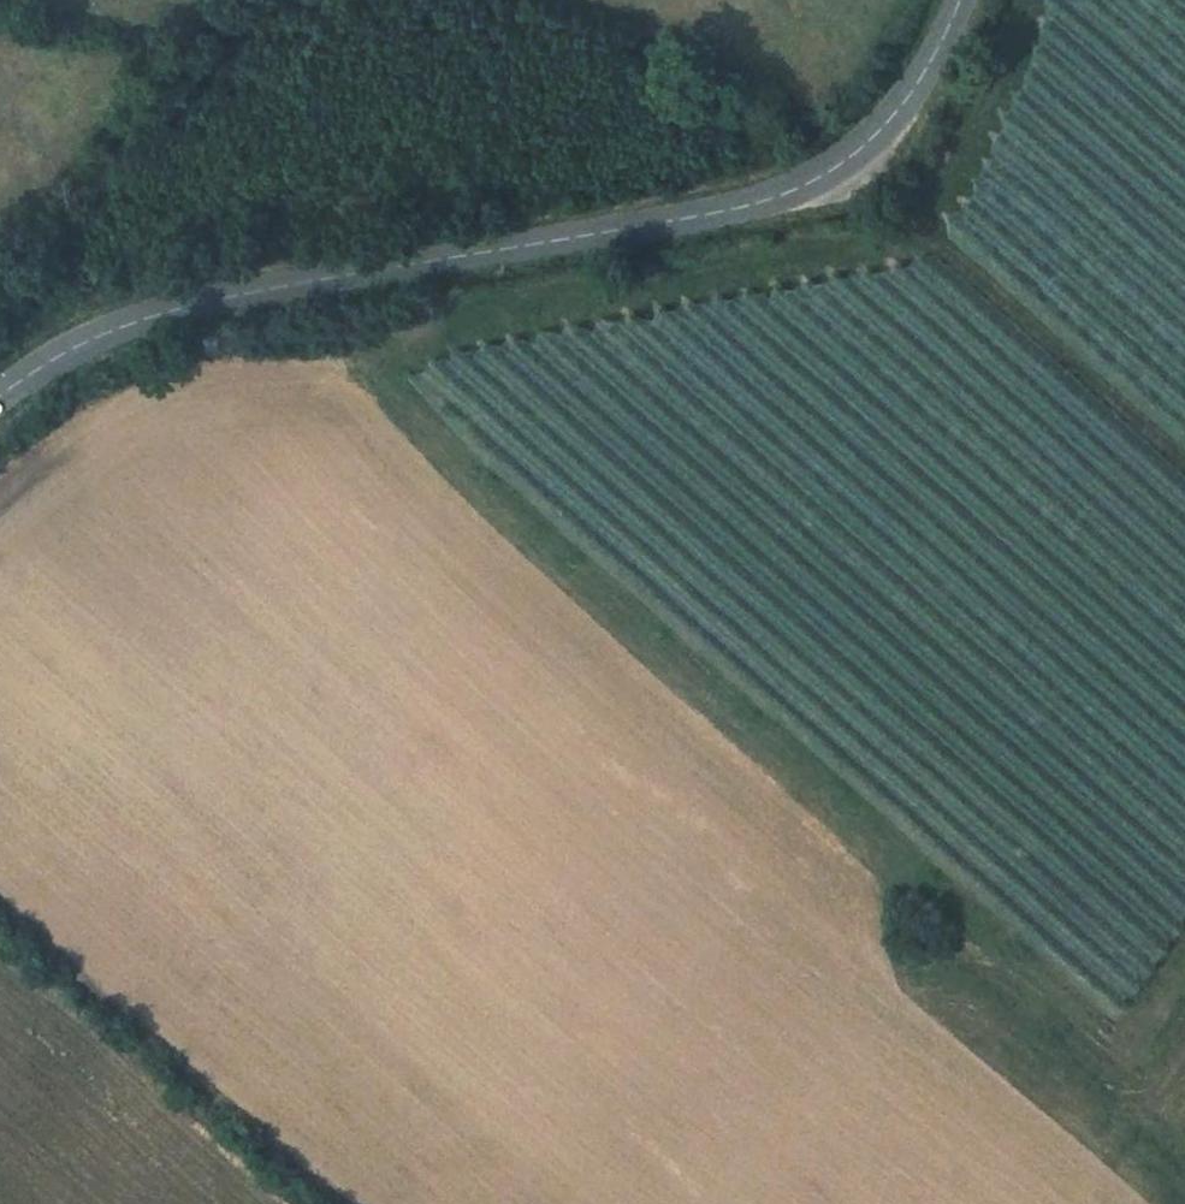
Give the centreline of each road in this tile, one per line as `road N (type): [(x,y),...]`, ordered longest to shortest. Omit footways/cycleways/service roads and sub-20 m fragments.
road 1 (tertiary): [(0,389),(148,300),(712,218),(850,165),(931,39),(946,0)]

